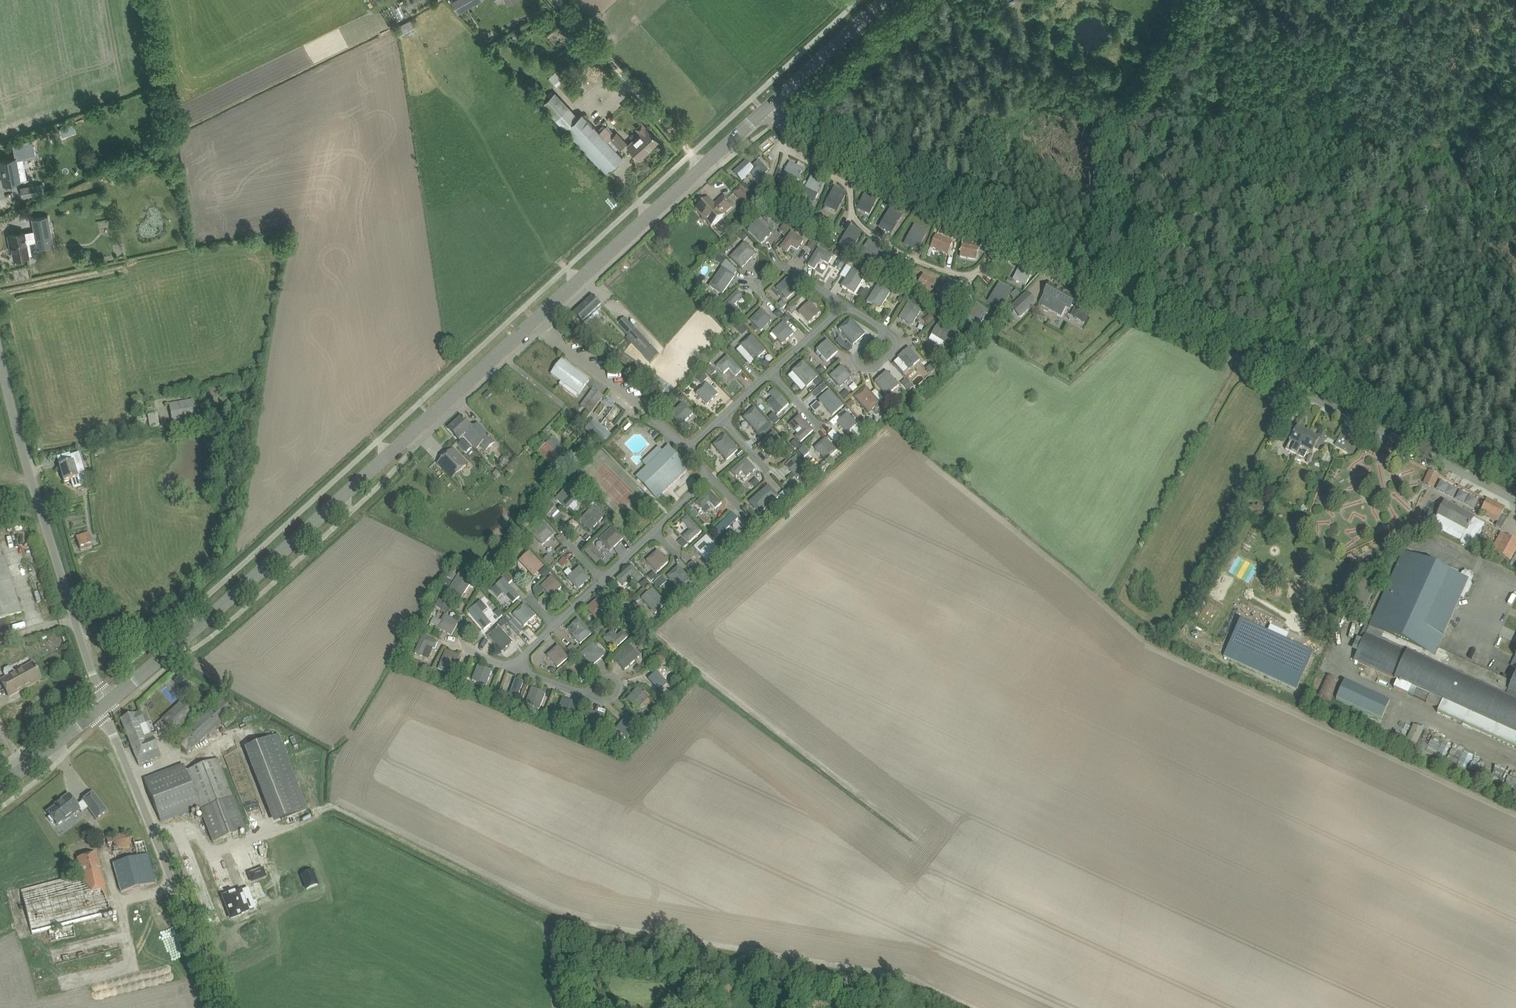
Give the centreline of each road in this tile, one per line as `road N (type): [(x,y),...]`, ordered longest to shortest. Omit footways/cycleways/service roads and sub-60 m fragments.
road 1 (secondary): [(103,705),(764,111)]
road 2 (unclassified): [(1515,500),(764,111)]
road 3 (unclassified): [(98,688),(0,359)]
road 4 (unclassified): [(218,1007),(103,705)]
road 5 (track): [(702,166),(556,0)]
road 6 (secondary): [(764,111),(884,0)]
road 7 (secondary): [(0,786),(103,705)]

